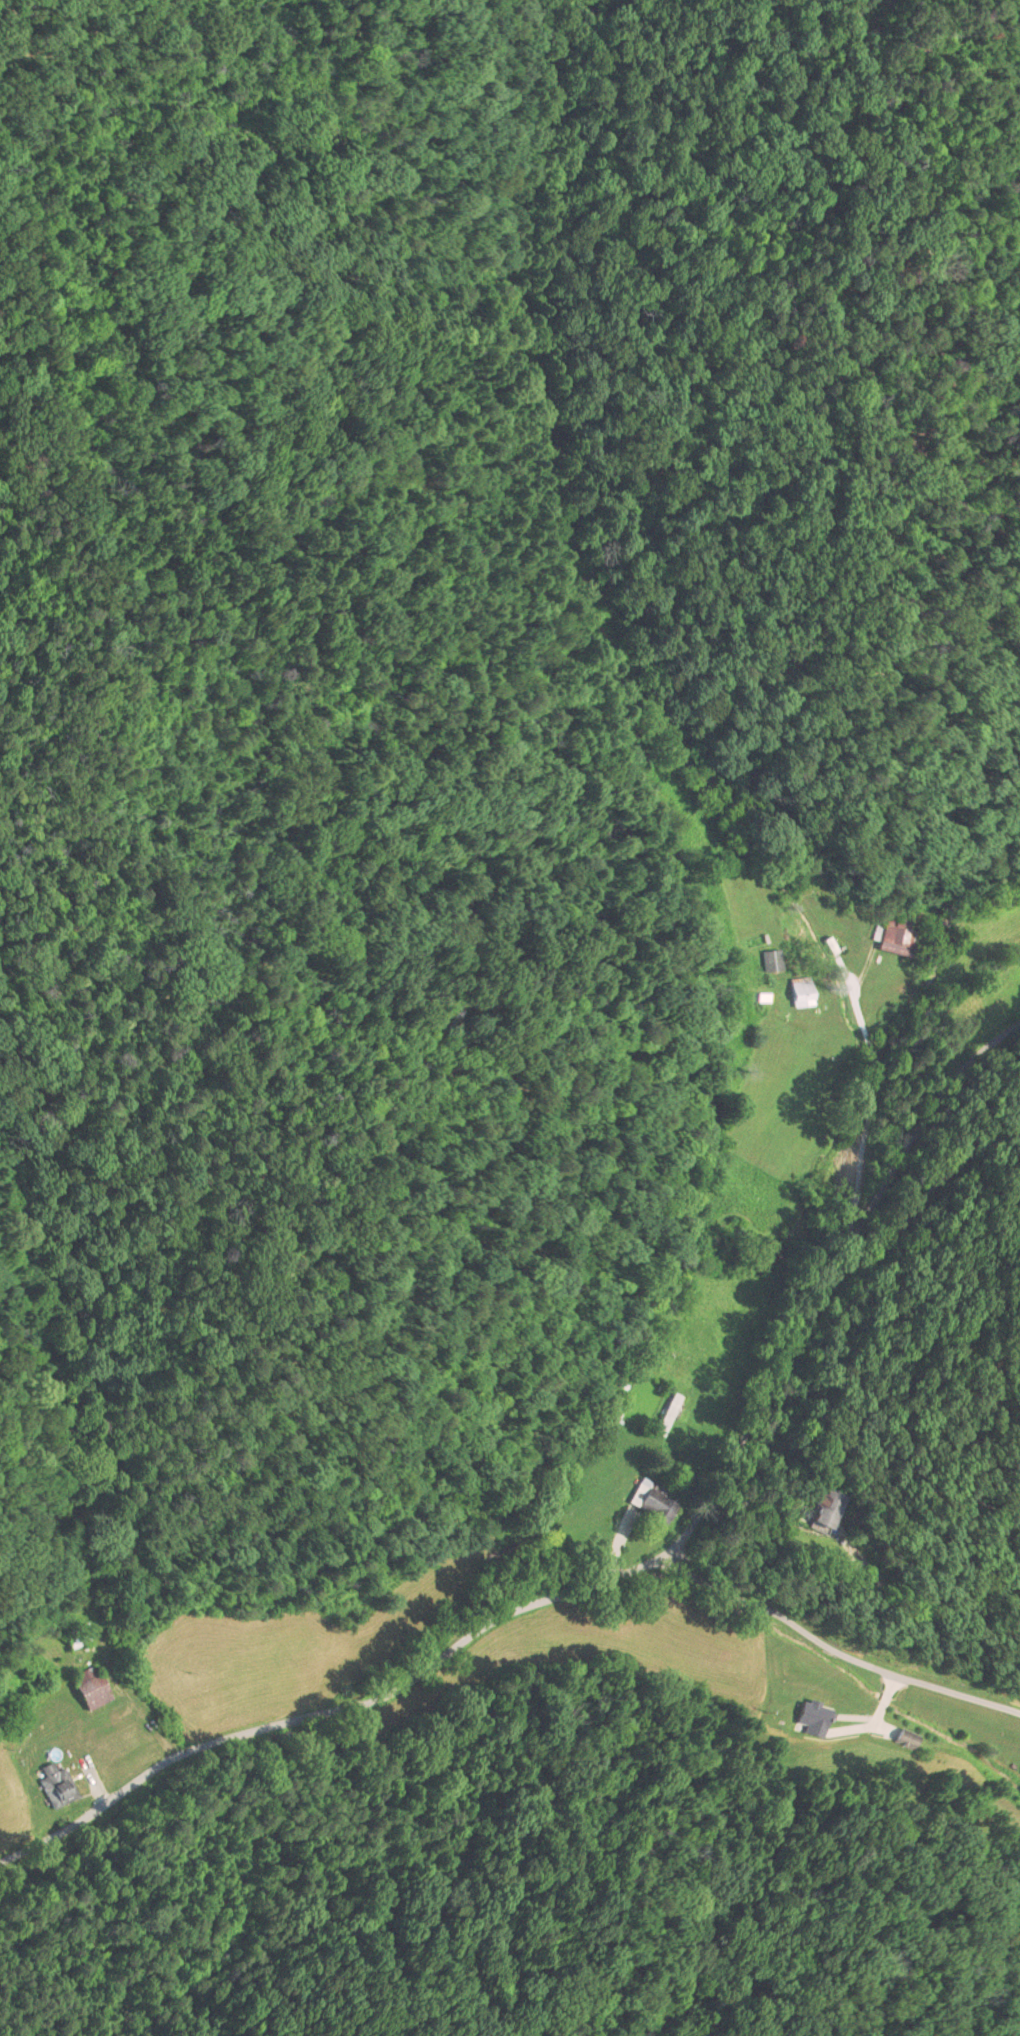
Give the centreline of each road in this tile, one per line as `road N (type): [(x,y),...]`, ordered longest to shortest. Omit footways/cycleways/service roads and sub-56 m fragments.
road 1 (residential): [(0,1864),(216,1746),(390,1693),(492,1619),(606,1585),(673,1552),(698,1522),(910,1116),(962,1051),(1019,1011)]
road 2 (residential): [(667,1557),(848,1656),(1019,1710)]

